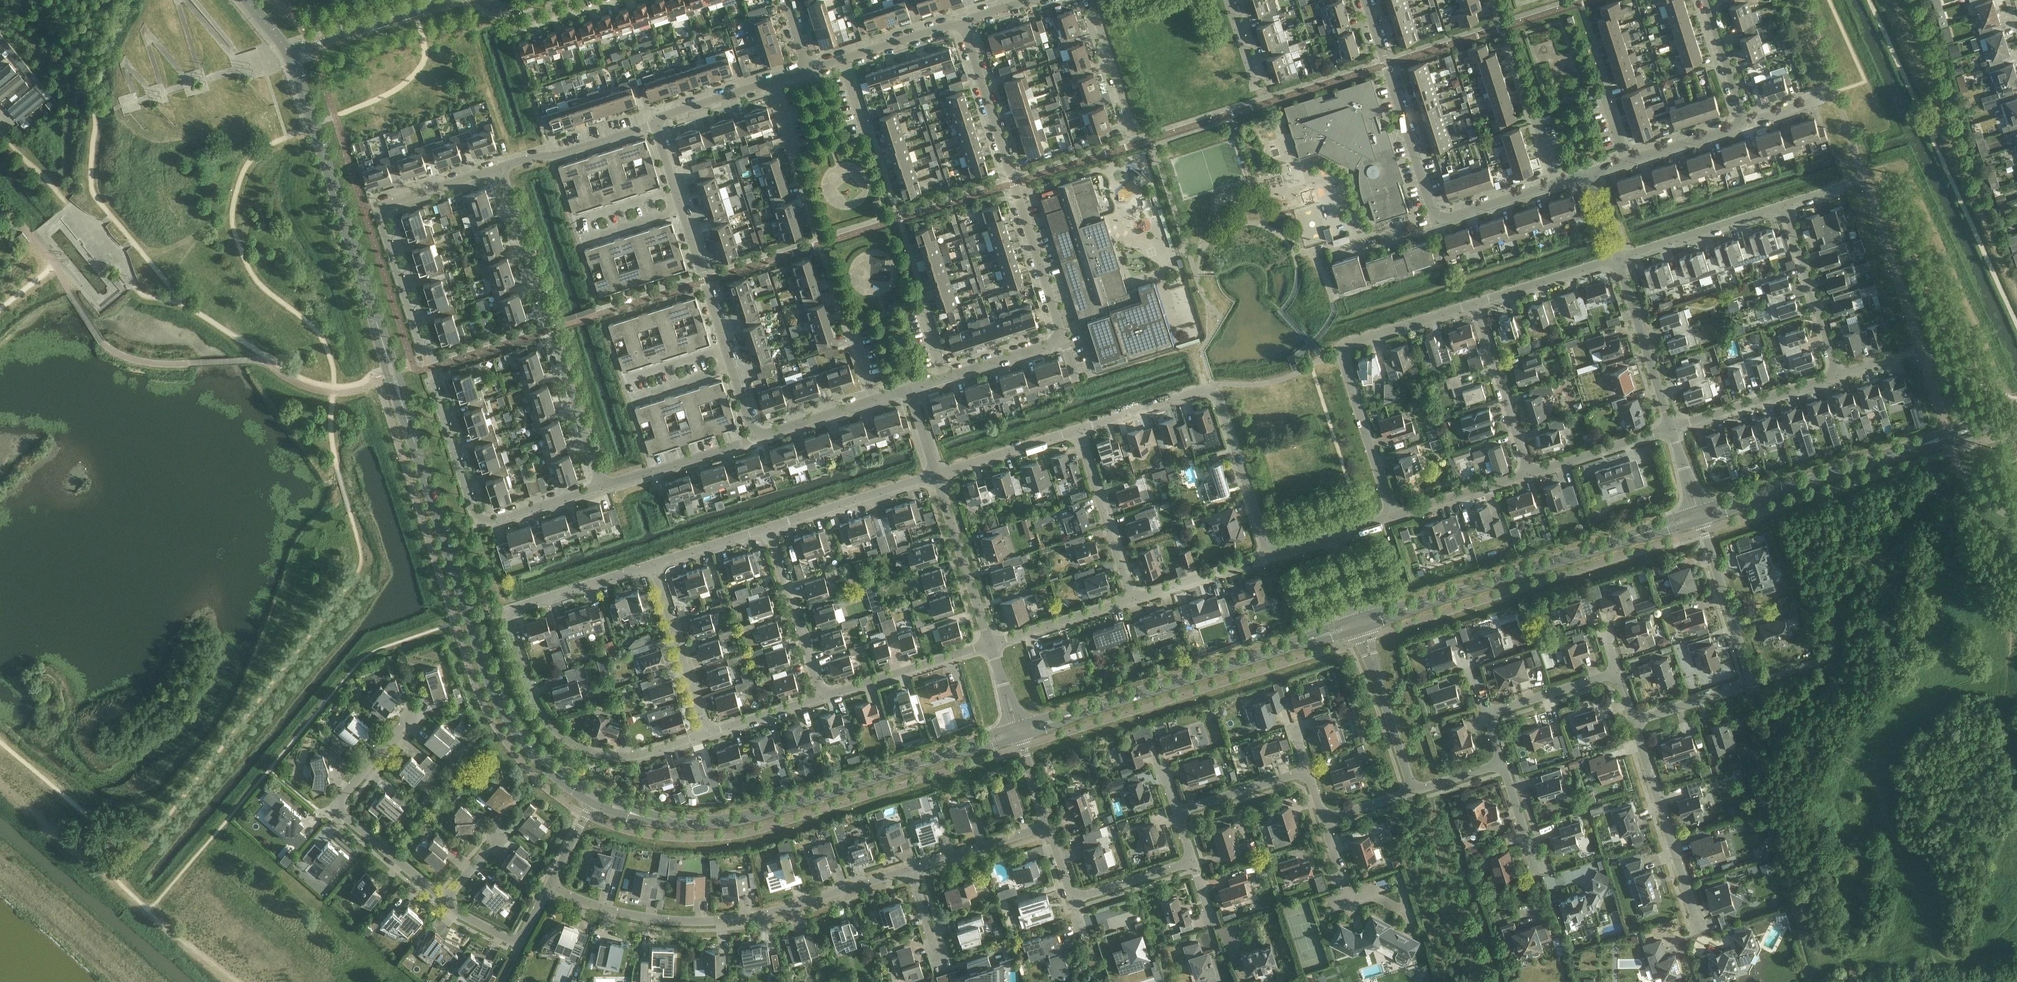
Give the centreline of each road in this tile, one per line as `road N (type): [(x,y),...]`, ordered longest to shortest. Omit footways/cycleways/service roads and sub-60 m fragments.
road 1 (residential): [(705,732),(628,755),(569,740),(537,702),(500,608),(653,563)]
road 2 (tertiary): [(403,406),(489,680),(508,719),(550,768)]
road 3 (residential): [(550,887),(634,916),(682,922),(771,913),(911,870)]
road 4 (residential): [(599,487),(498,170)]
road 5 (residential): [(1062,335),(962,22)]
road 6 (tertiary): [(646,817),(719,823),(756,815),(955,752)]
road 7 (residential): [(1389,516),(1343,348),(1475,304)]
road 8 (residential): [(1270,554),(1212,391),(1078,429)]
road 9 (tertiary): [(382,343),(289,53)]
road 10 (residential): [(427,368),(379,213),(498,170)]
road 11 (residential): [(427,368),(473,516),(483,523),(599,487)]
road 12 (residential): [(1634,721),(1746,681),(1701,521)]
road 13 (residential): [(447,900),(339,805),(414,714)]
road 14 (residential): [(1439,216),(1365,0)]
road 15 (tertiary): [(1083,710),(1300,642)]
road 16 (residential): [(1700,930),(1634,721)]
road 17 (tertiary): [(1426,602),(1635,536)]
road 18 (residential): [(990,643),(819,695)]
road 19 (residential): [(990,643),(935,474)]
road 20 (residential): [(1131,598),(1078,429)]
road 21 (residential): [(705,732),(653,563)]
road 22 (residential): [(1530,472),(1475,304)]
road 23 (residential): [(1839,374),(1785,206)]
road 24 (residential): [(1671,427),(1839,374)]
road 25 (residential): [(1671,427),(1619,259)]
road 26 (residential): [(819,695),(768,527)]
road 27 (residential): [(768,527),(935,474)]
road 28 (residential): [(1619,259),(1785,206)]
road 29 (residential): [(289,53),(454,0)]
road 30 (residential): [(599,487),(750,438)]
road 31 (residential): [(498,170),(647,121)]
road 32 (tertiary): [(1760,495),(1908,449)]
road 33 (residential): [(1135,146),(1092,0)]
road 34 (residential): [(1475,304),(1619,259)]
road 35 (residential): [(1078,429),(935,474)]
road 36 (residential): [(1530,472),(1671,427)]
road 37 (residential): [(1131,598),(990,643)]
road 38 (residential): [(1389,516),(1530,472)]
road 39 (residential): [(1270,554),(1131,598)]
road 40 (residential): [(722,351),(678,213)]
road 41 (residential): [(550,887),(520,940),(447,900)]
road 42 (residential): [(911,870),(1048,826)]
road 43 (residential): [(1486,714),(1618,672)]
road 44 (residential): [(647,121),(777,78)]
road 45 (residential): [(1177,812),(1307,770)]
road 46 (residential): [(1744,124),(1706,0)]
road 47 (residential): [(750,438),(871,400)]
road 48 (residential): [(1071,899),(1192,861)]
road 49 (residential): [(1415,791),(1375,671)]
road 50 (residential): [(943,377),(1062,335)]
road 51 (residential): [(1625,162),(1744,124)]
road 52 (residential): [(844,58),(962,22)]
road 53 (residential): [(1439,216),(1556,183)]
road 54 (residential): [(653,563),(768,527)]

